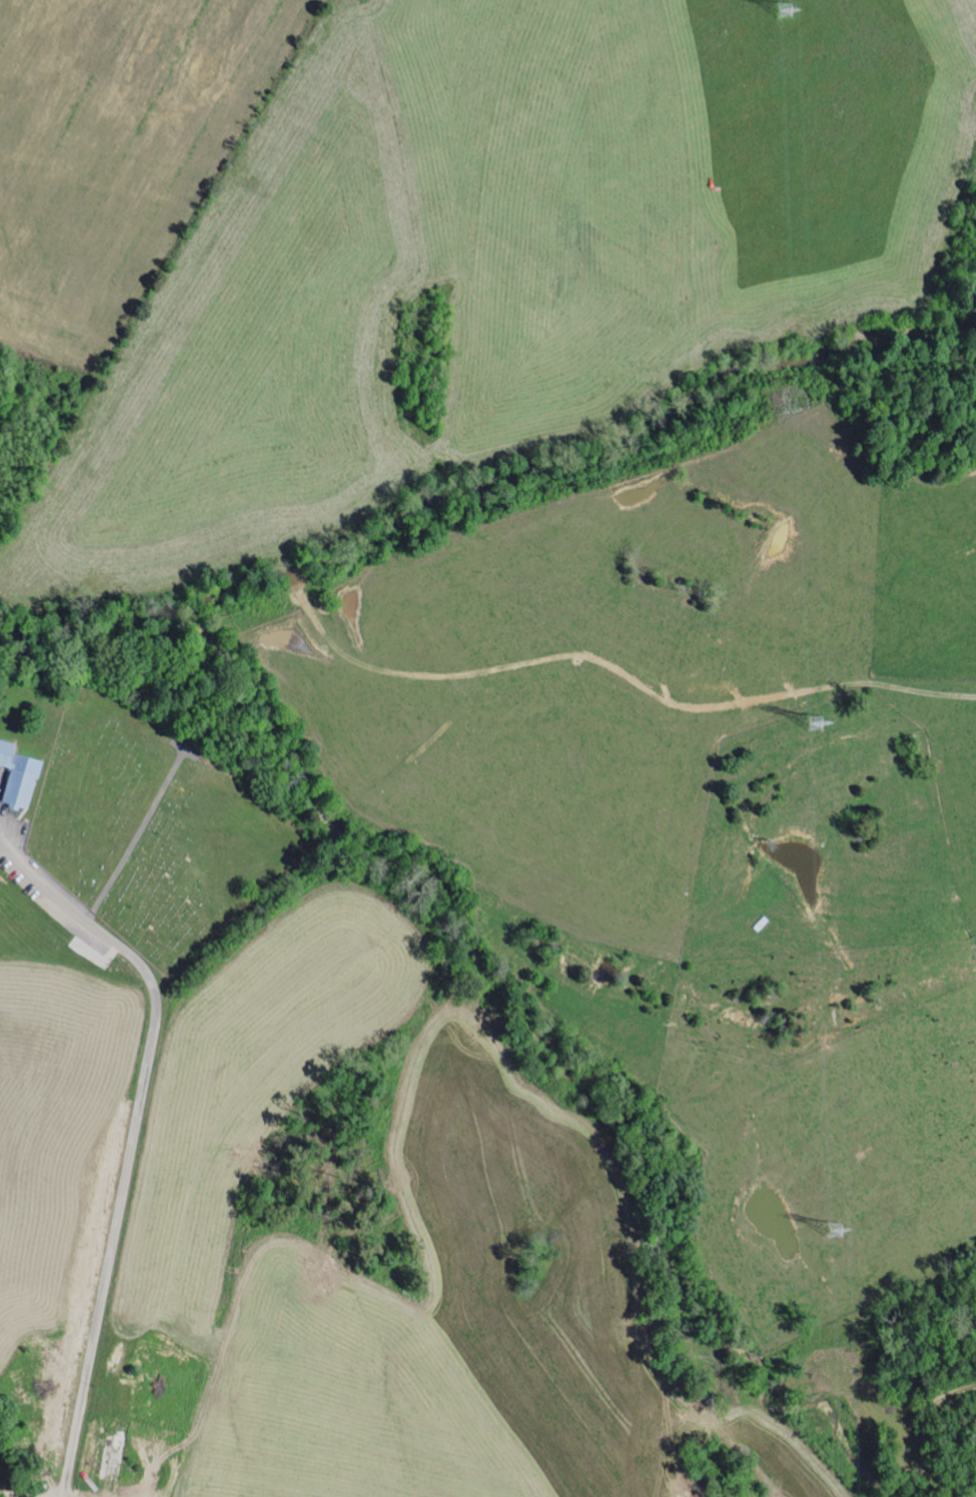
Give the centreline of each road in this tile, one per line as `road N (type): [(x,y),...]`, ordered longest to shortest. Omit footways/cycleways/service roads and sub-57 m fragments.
road 1 (residential): [(61,1496),(156,993),(135,955),(0,845)]

